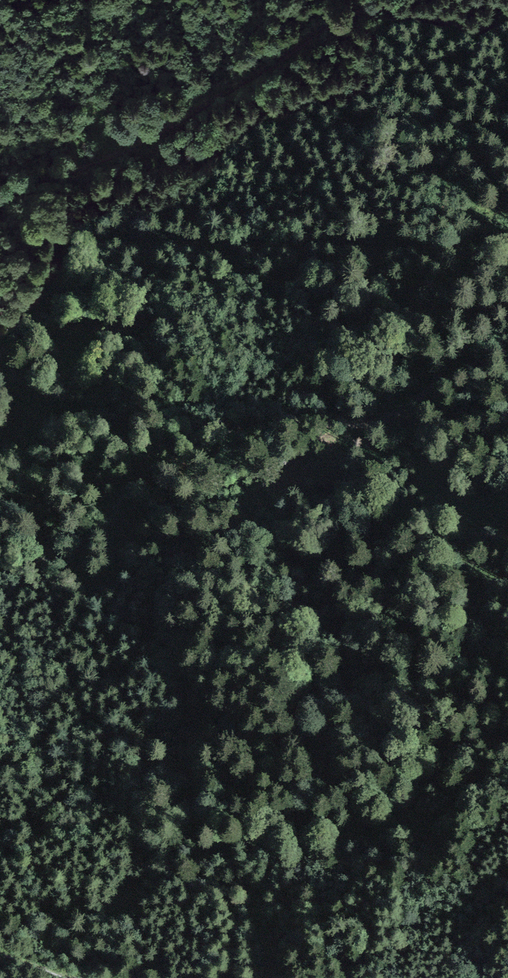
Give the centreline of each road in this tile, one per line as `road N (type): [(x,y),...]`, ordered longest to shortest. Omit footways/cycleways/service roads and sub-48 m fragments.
road 1 (track): [(507,354),(463,367),(421,400),(364,427),(294,423),(177,440),(135,462),(106,518),(74,551),(0,573)]
road 2 (track): [(0,198),(141,142),(359,9),(455,26),(507,25)]

